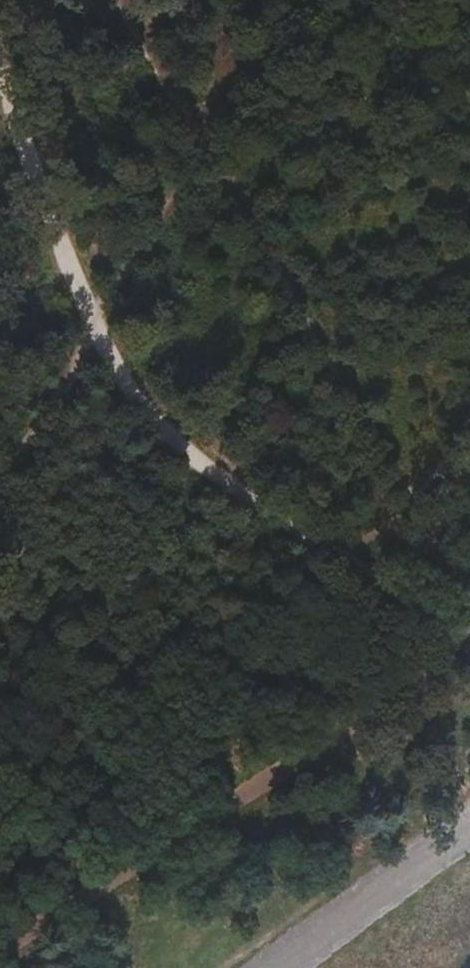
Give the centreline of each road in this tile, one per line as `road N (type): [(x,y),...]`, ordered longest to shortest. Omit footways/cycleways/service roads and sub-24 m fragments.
road 1 (track): [(469,624),(437,616),(243,499),(122,388),(16,125),(0,54)]
road 2 (track): [(433,529),(115,0)]
road 3 (track): [(0,944),(469,633)]

